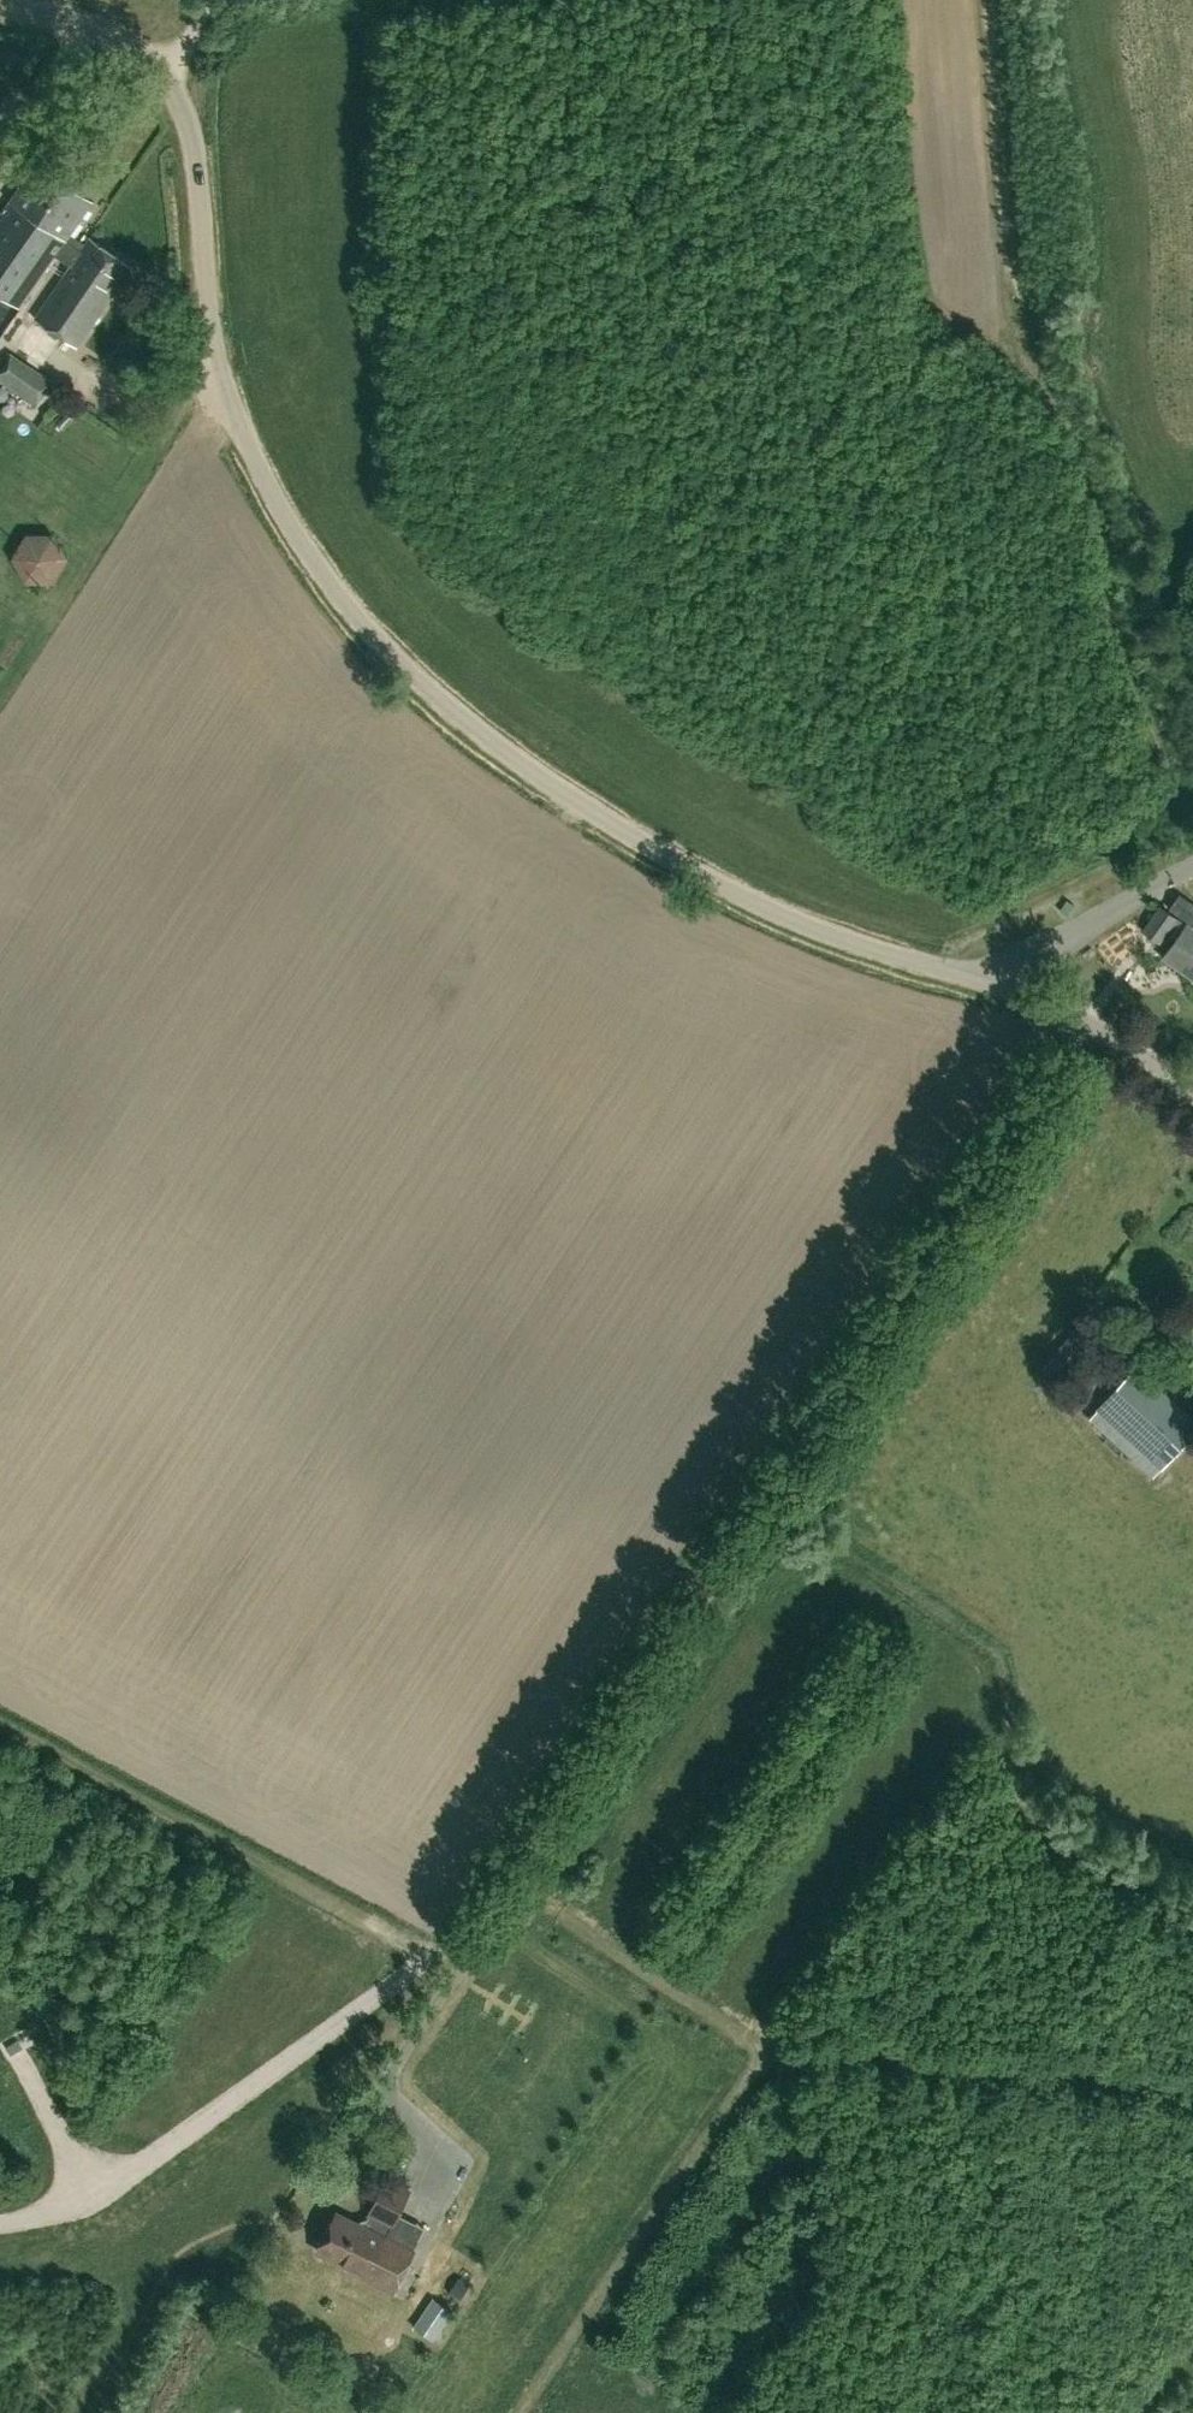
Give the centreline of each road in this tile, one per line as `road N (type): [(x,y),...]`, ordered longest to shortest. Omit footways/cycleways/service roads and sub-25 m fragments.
road 1 (unclassified): [(1010,986),(783,916),(554,788),(421,683),(294,539),(251,459),(213,326),(195,126),(164,68),(121,35),(68,10),(0,6)]
road 2 (unclassified): [(379,2059),(670,1649),(1083,1013)]
road 3 (unclassified): [(1010,986),(1076,935),(1192,867)]
road 4 (unclassified): [(1192,1091),(1083,1013)]

